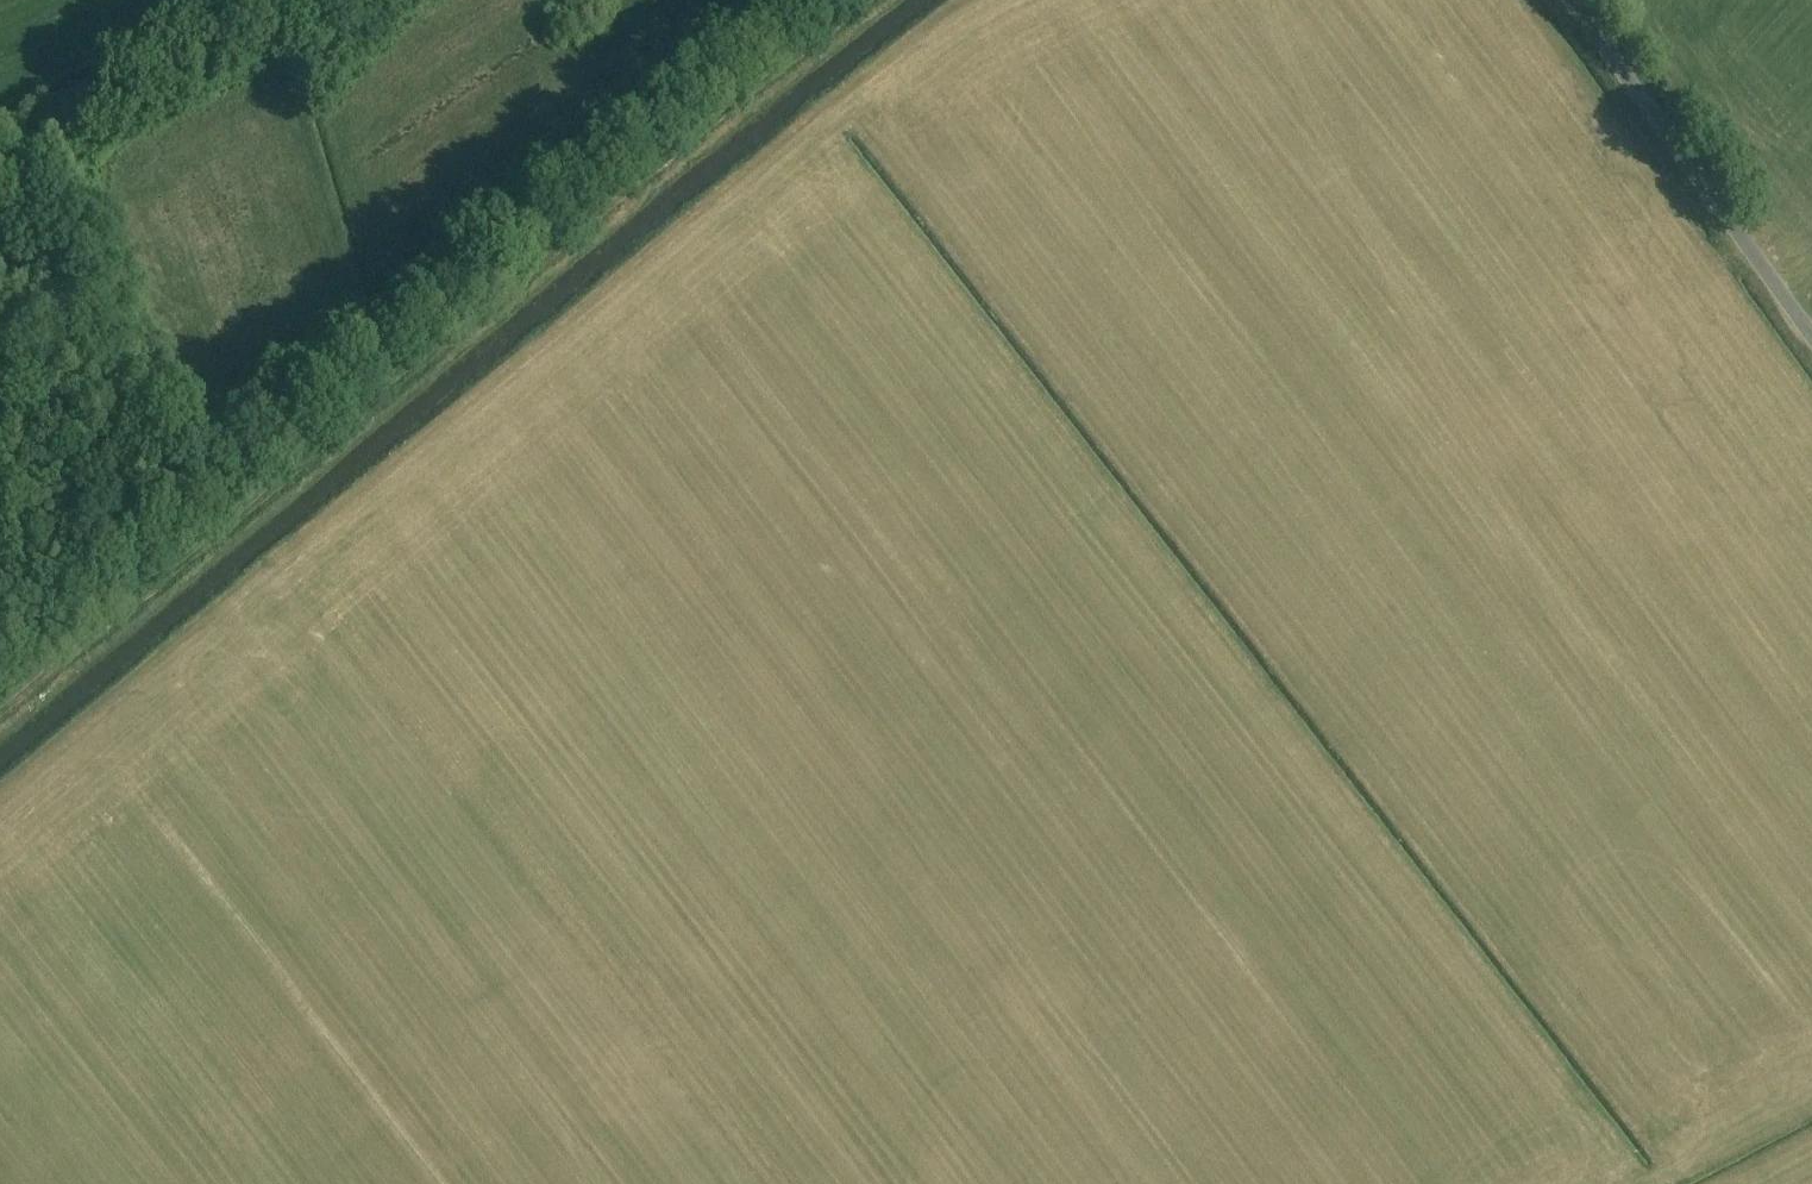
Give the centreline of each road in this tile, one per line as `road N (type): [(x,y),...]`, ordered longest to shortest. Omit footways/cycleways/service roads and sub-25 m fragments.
road 1 (track): [(880,0),(0,731)]
road 2 (unclassified): [(1811,335),(1571,0)]

